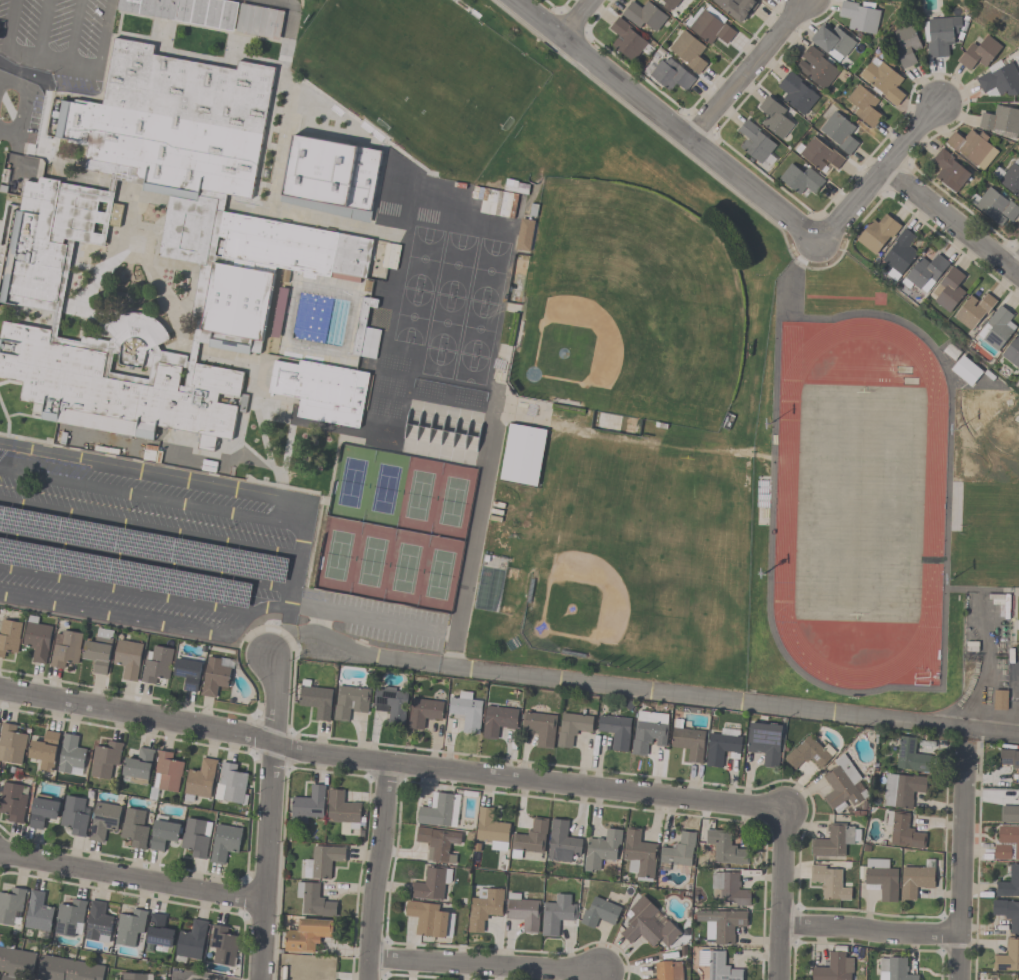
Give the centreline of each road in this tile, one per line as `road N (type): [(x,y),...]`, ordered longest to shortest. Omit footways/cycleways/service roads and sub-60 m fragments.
road 1 (residential): [(277,740),(386,766),(782,811)]
road 2 (residential): [(518,0),(818,242)]
road 3 (residential): [(0,690),(277,740)]
road 4 (residential): [(0,853),(267,902)]
road 5 (residential): [(263,979),(277,740)]
road 6 (residential): [(959,979),(965,743)]
road 7 (residential): [(371,956),(596,971)]
road 8 (residential): [(369,979),(386,766)]
road 9 (residential): [(818,242),(936,105)]
road 10 (residential): [(782,922),(961,936)]
road 11 (residential): [(689,137),(803,0)]
road 12 (residential): [(882,168),(1018,272)]
road 13 (residential): [(780,979),(782,811)]

